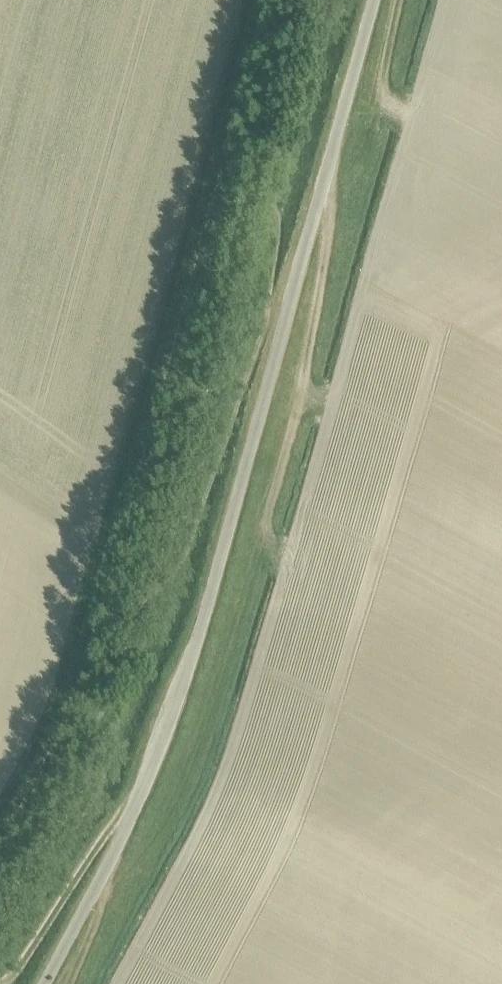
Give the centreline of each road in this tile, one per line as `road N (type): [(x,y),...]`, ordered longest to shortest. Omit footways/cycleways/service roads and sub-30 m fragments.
road 1 (unclassified): [(45,983),(127,828),(217,574),(375,0)]

